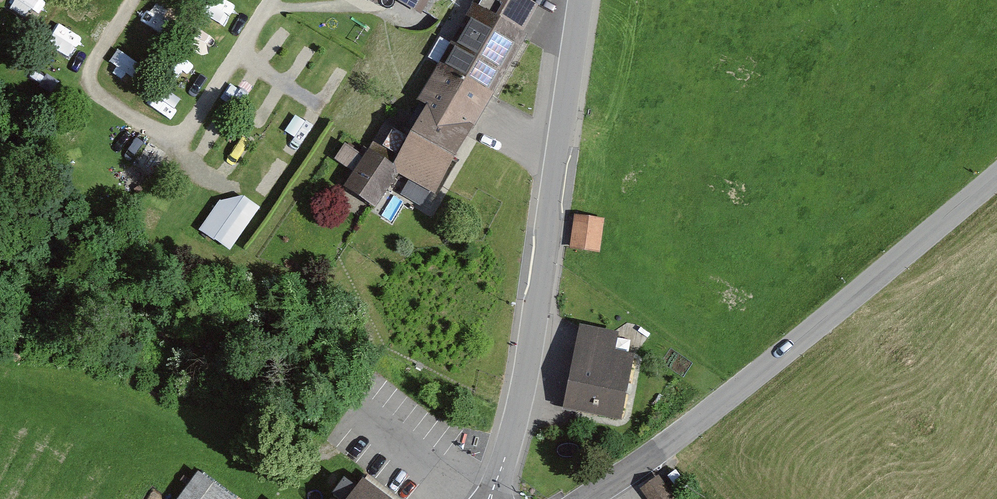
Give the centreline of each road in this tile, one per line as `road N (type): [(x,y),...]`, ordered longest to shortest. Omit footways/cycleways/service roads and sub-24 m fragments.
road 1 (tertiary): [(587,498),(996,178)]
road 2 (tertiary): [(491,498),(524,382),(581,0)]

